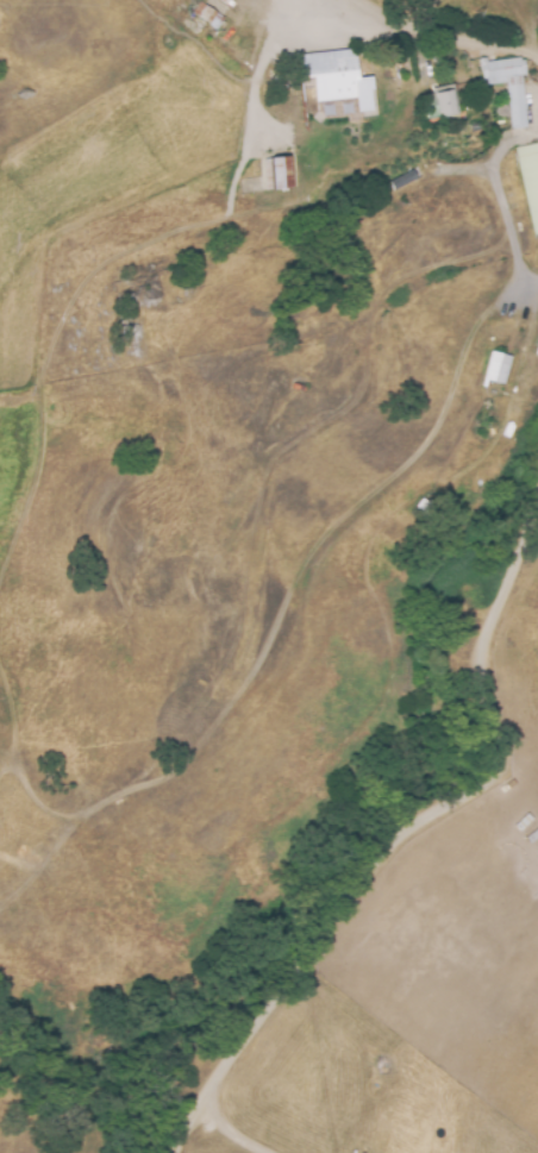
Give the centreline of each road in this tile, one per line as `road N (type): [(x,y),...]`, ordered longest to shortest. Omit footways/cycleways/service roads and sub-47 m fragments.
road 1 (residential): [(537,493),(478,659),(508,762),(409,822),(370,860),(250,1028),(176,1152)]
road 2 (residential): [(537,64),(379,0)]

